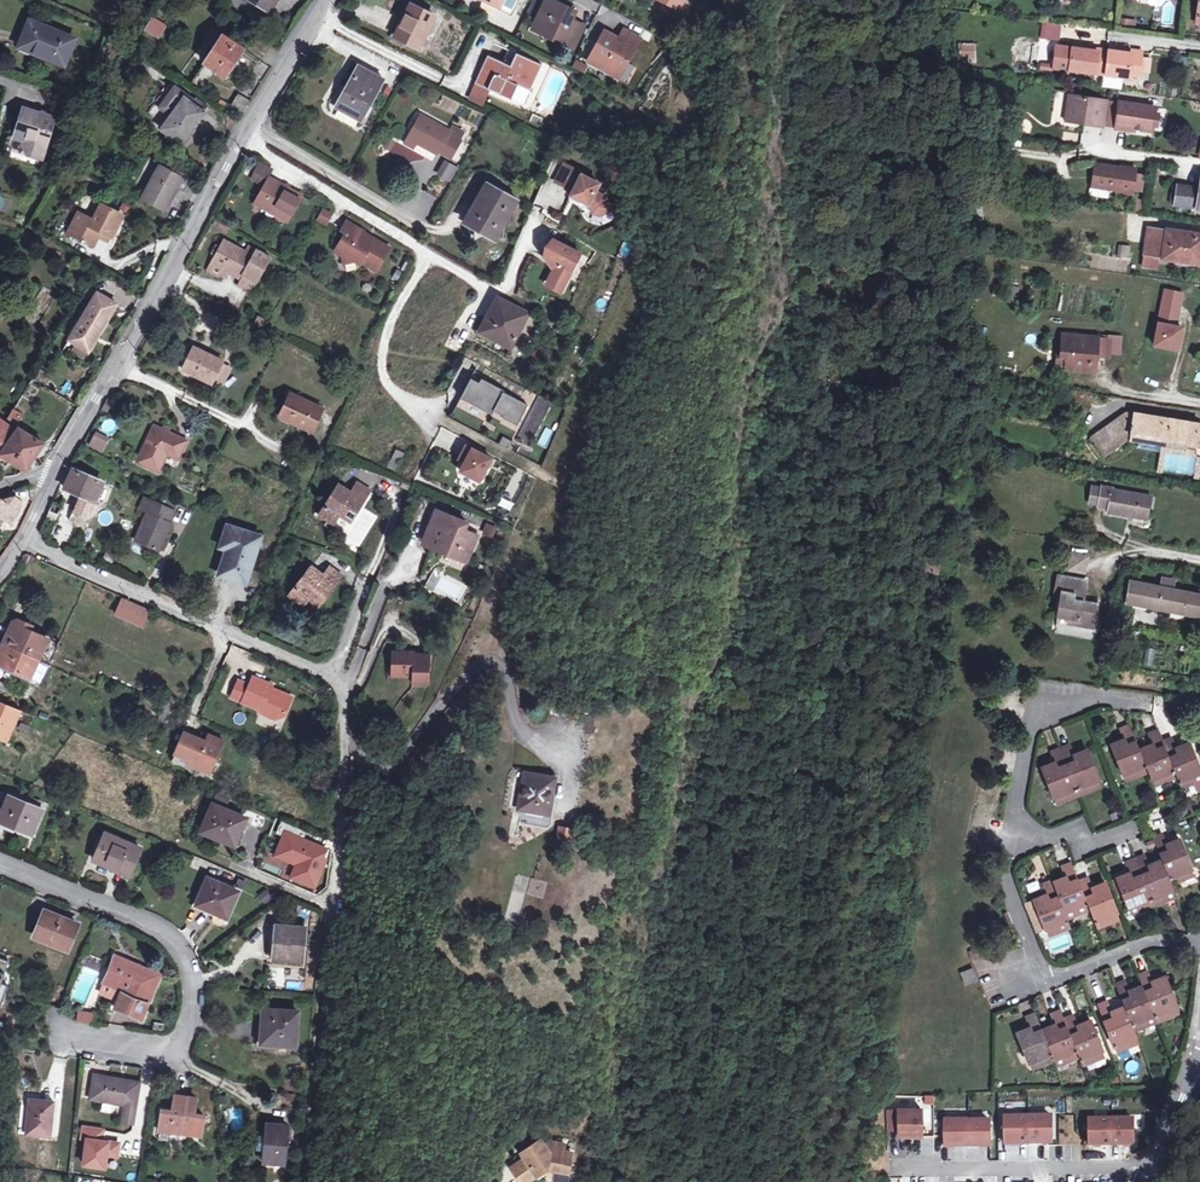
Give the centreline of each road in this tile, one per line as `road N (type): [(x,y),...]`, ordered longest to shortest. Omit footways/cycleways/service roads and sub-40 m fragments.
road 1 (residential): [(22,541),(343,685),(342,797),(328,922)]
road 2 (unclassified): [(51,483),(327,0)]
road 3 (residential): [(0,862),(141,919),(187,954),(197,1005),(176,1051),(50,1030)]
road 4 (residential): [(1199,944),(1165,940),(1043,976),(1008,880),(1036,719)]
road 5 (residential): [(900,1171),(1158,1166)]

